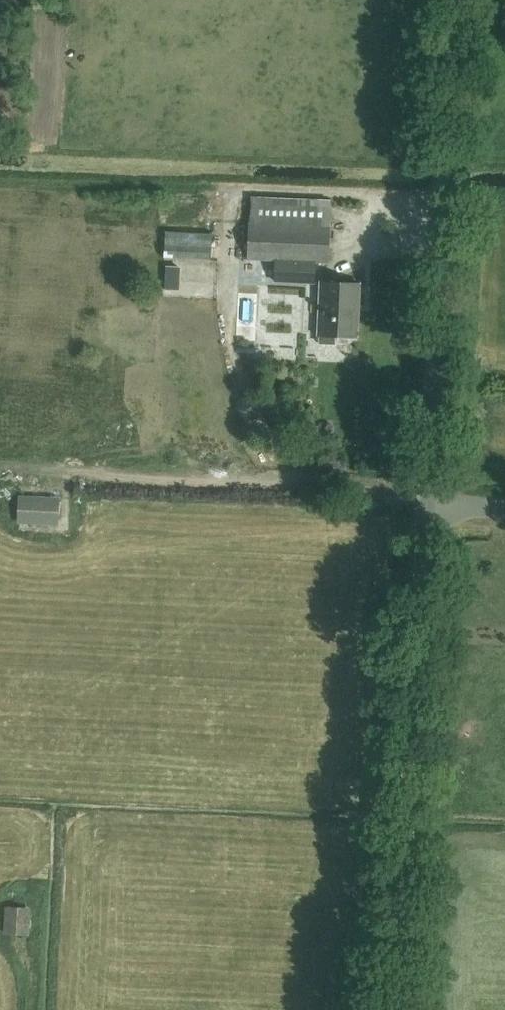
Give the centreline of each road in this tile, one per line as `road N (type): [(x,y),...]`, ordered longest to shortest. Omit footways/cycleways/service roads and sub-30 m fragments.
road 1 (unclassified): [(427,507),(457,0)]
road 2 (unclassified): [(394,1009),(427,507)]
road 3 (track): [(429,488),(0,465)]
road 4 (track): [(234,188),(0,177)]

